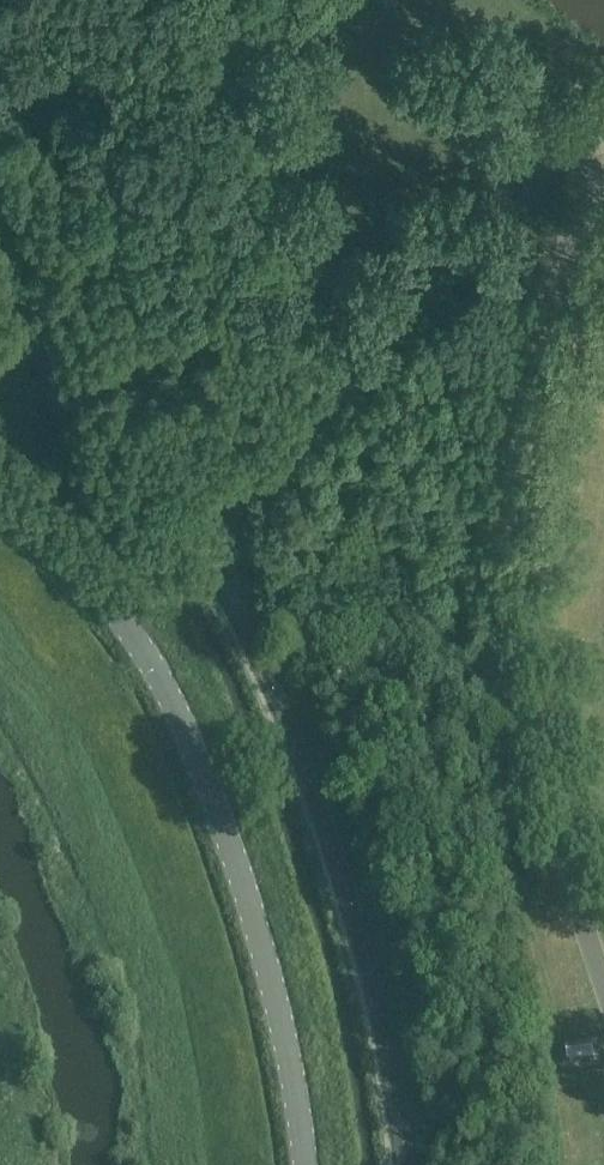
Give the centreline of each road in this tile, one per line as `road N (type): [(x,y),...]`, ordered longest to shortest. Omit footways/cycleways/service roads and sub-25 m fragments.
road 1 (unclassified): [(603,1013),(547,859),(523,742),(499,421),(520,310),(549,244),(603,172)]
road 2 (tertiary): [(292,1164),(287,1091),(201,775),(139,656),(41,530),(0,493)]

